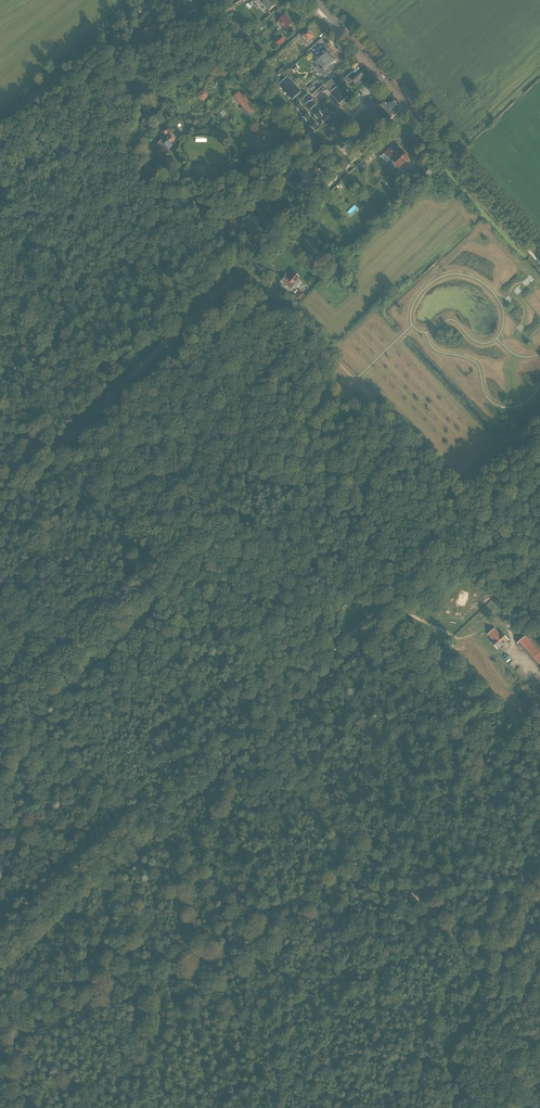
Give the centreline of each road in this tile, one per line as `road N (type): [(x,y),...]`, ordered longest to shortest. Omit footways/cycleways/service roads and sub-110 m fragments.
road 1 (track): [(0,949),(486,509)]
road 2 (residential): [(245,268),(413,107)]
road 3 (track): [(155,0),(0,131)]
road 4 (tertiary): [(539,252),(413,107)]
road 5 (track): [(248,266),(125,126)]
road 6 (tertiary): [(413,107),(315,0)]
road 7 (track): [(387,601),(455,638),(508,626)]

